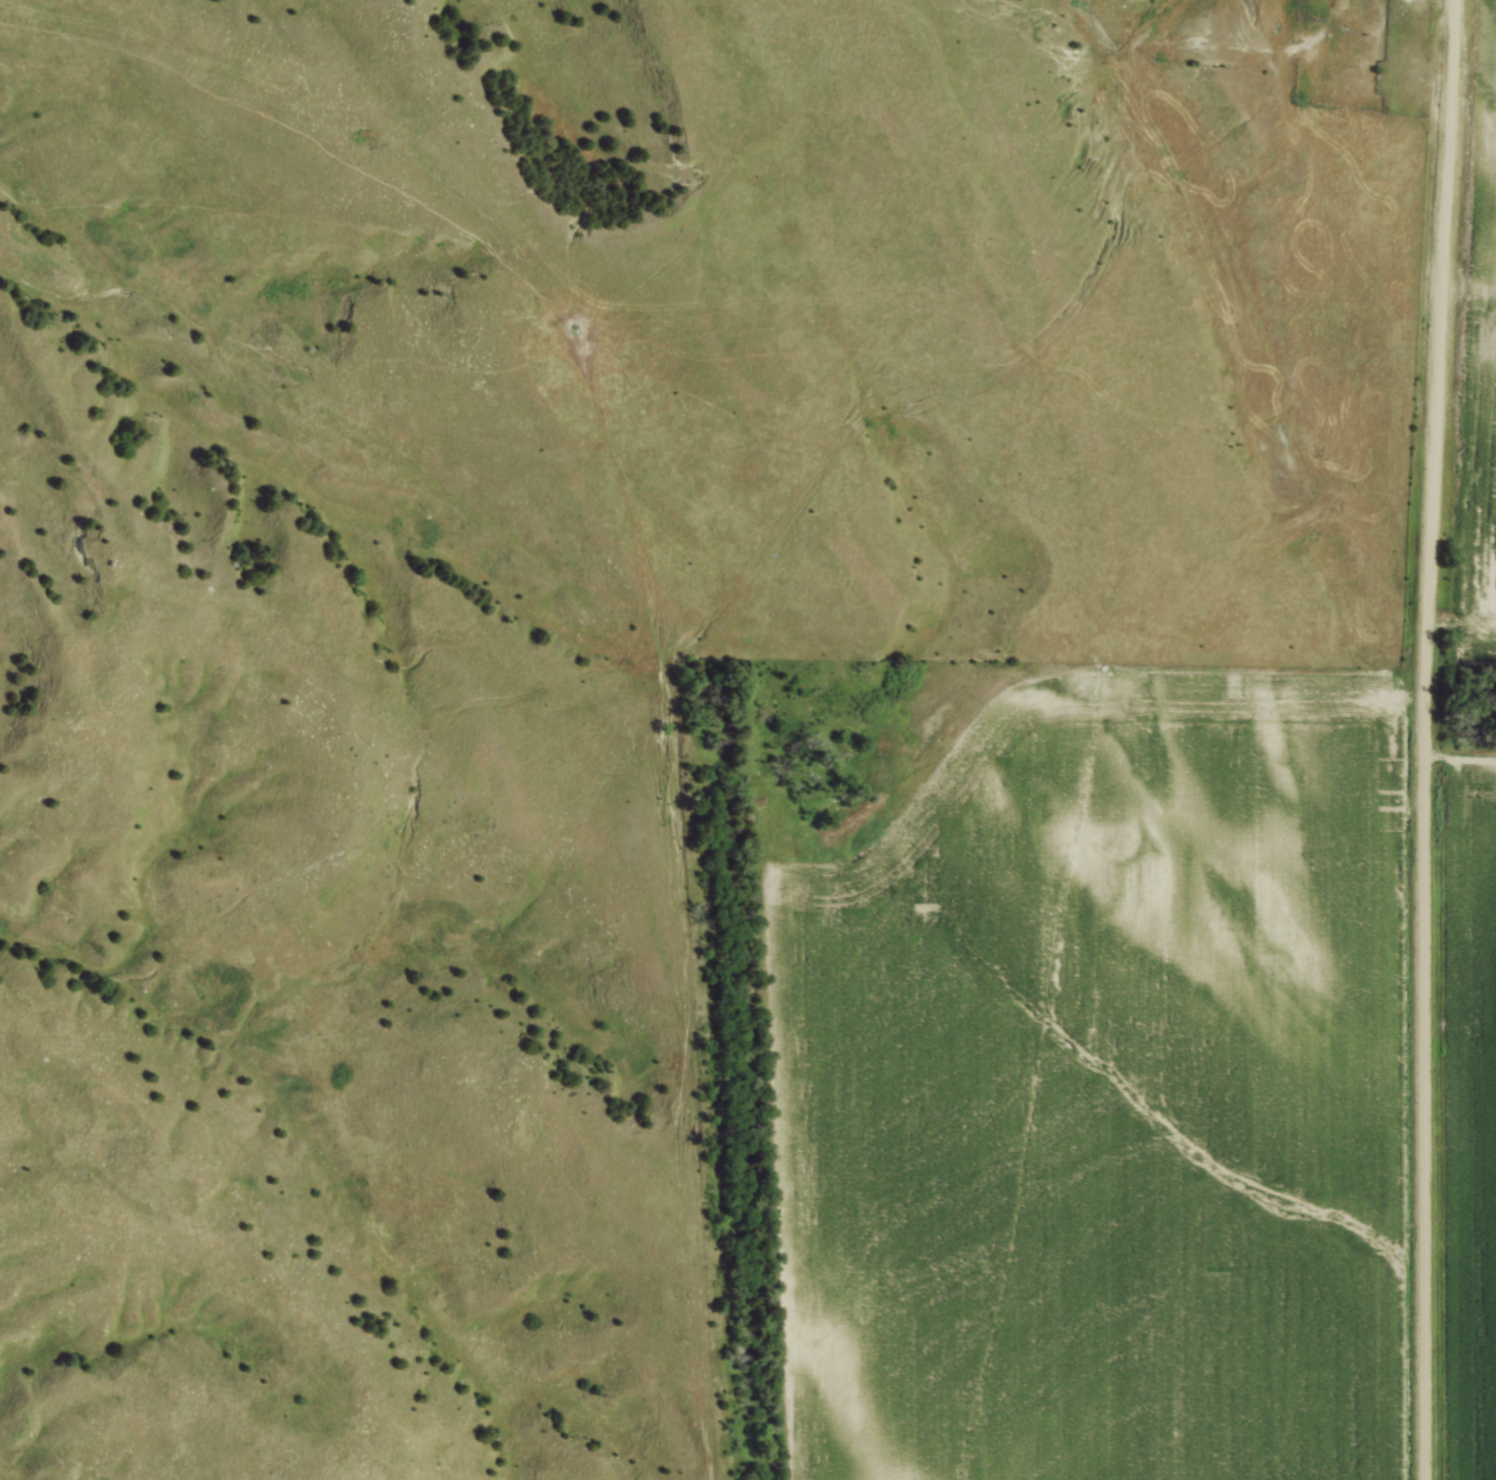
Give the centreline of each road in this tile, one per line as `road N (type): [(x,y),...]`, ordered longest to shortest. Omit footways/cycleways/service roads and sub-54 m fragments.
road 1 (residential): [(1425,1479),(1428,633),(1453,0)]

